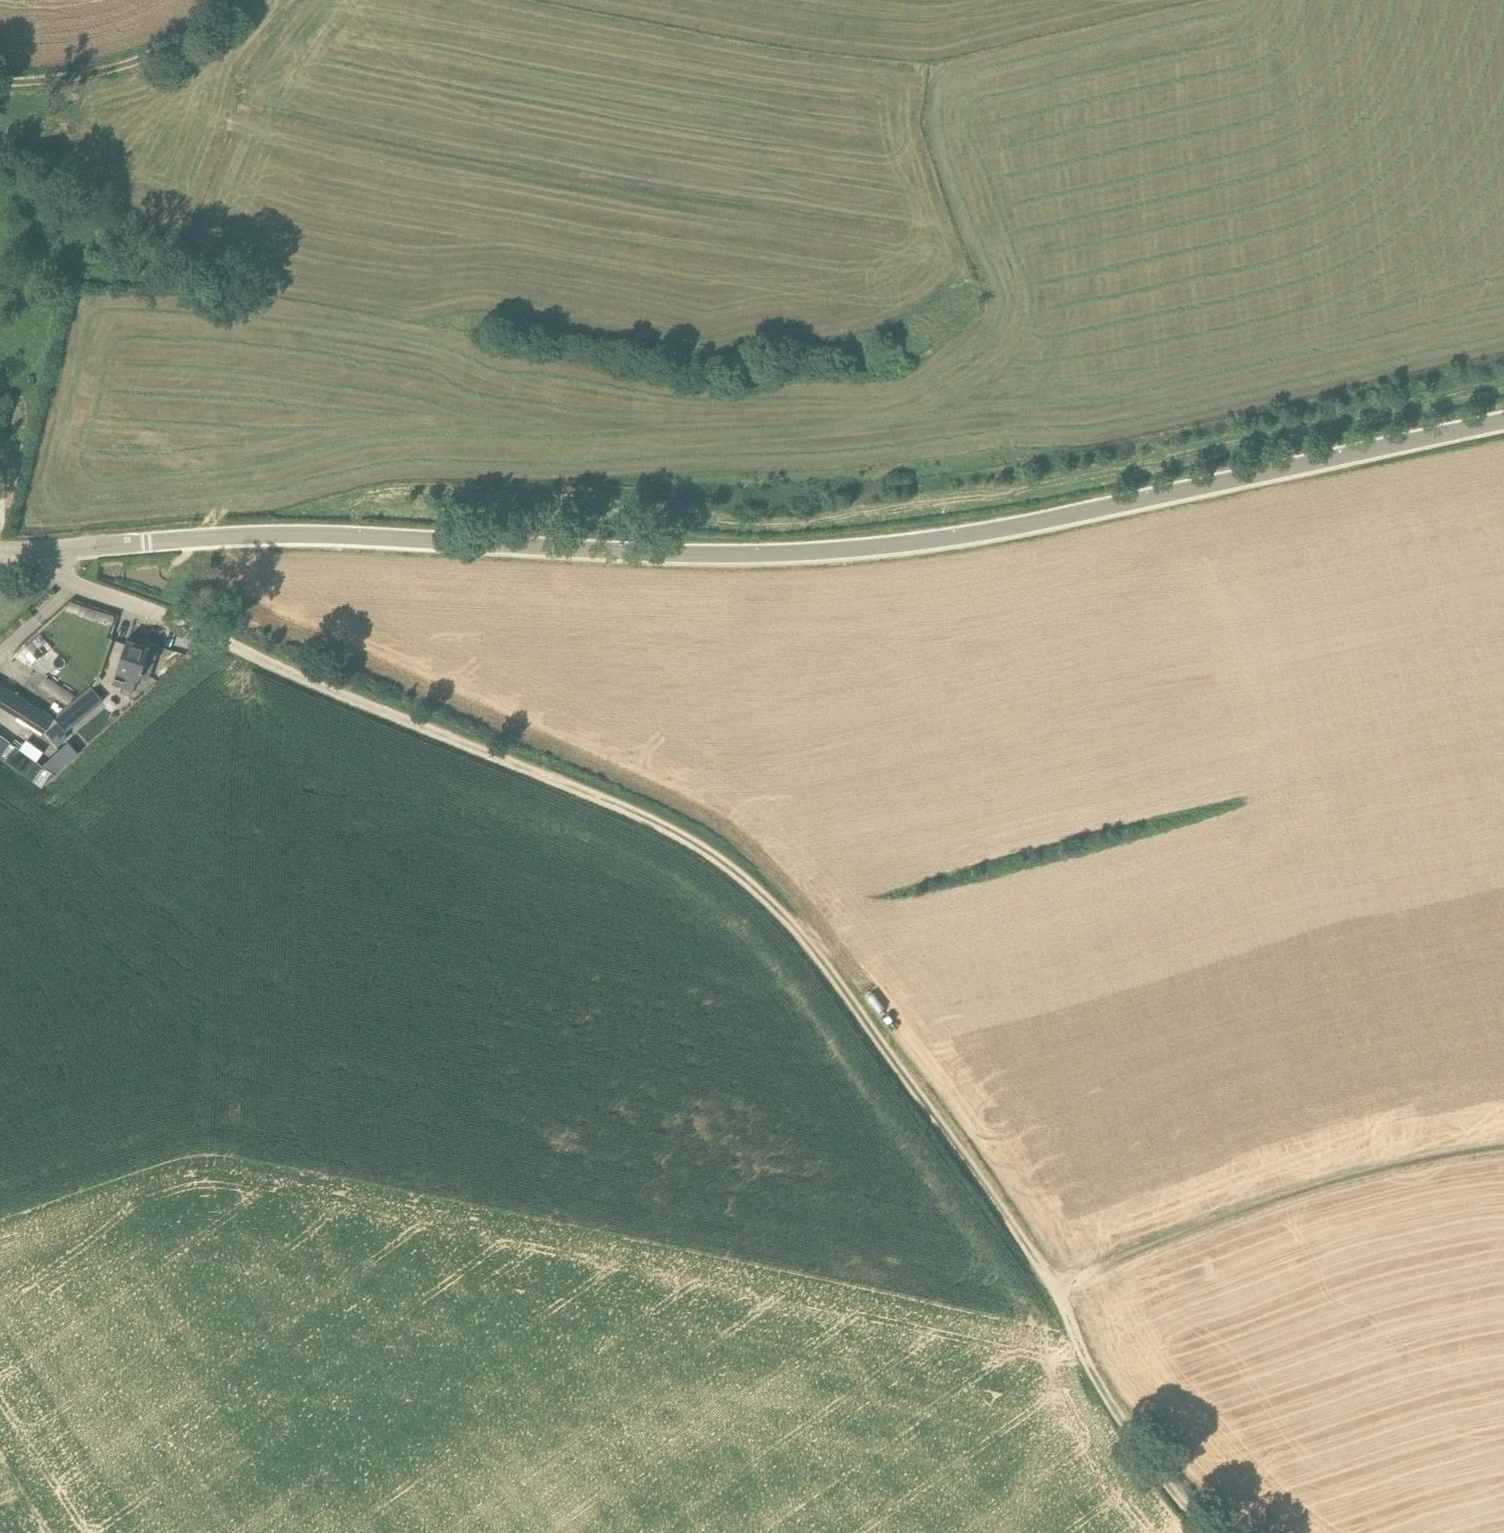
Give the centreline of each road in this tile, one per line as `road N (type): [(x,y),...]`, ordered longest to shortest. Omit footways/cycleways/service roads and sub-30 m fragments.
road 1 (unclassified): [(46,551),(293,535),(625,553),(835,551),(1082,514),(1503,422)]
road 2 (track): [(172,617),(302,681),(668,828),(731,867),(836,986),(1054,1289)]
road 3 (track): [(1054,1289),(1128,1430),(1211,1532)]
road 4 (track): [(242,0),(189,38),(136,61),(67,78),(0,81)]
road 5 (unclassified): [(46,551),(68,582),(172,617)]

